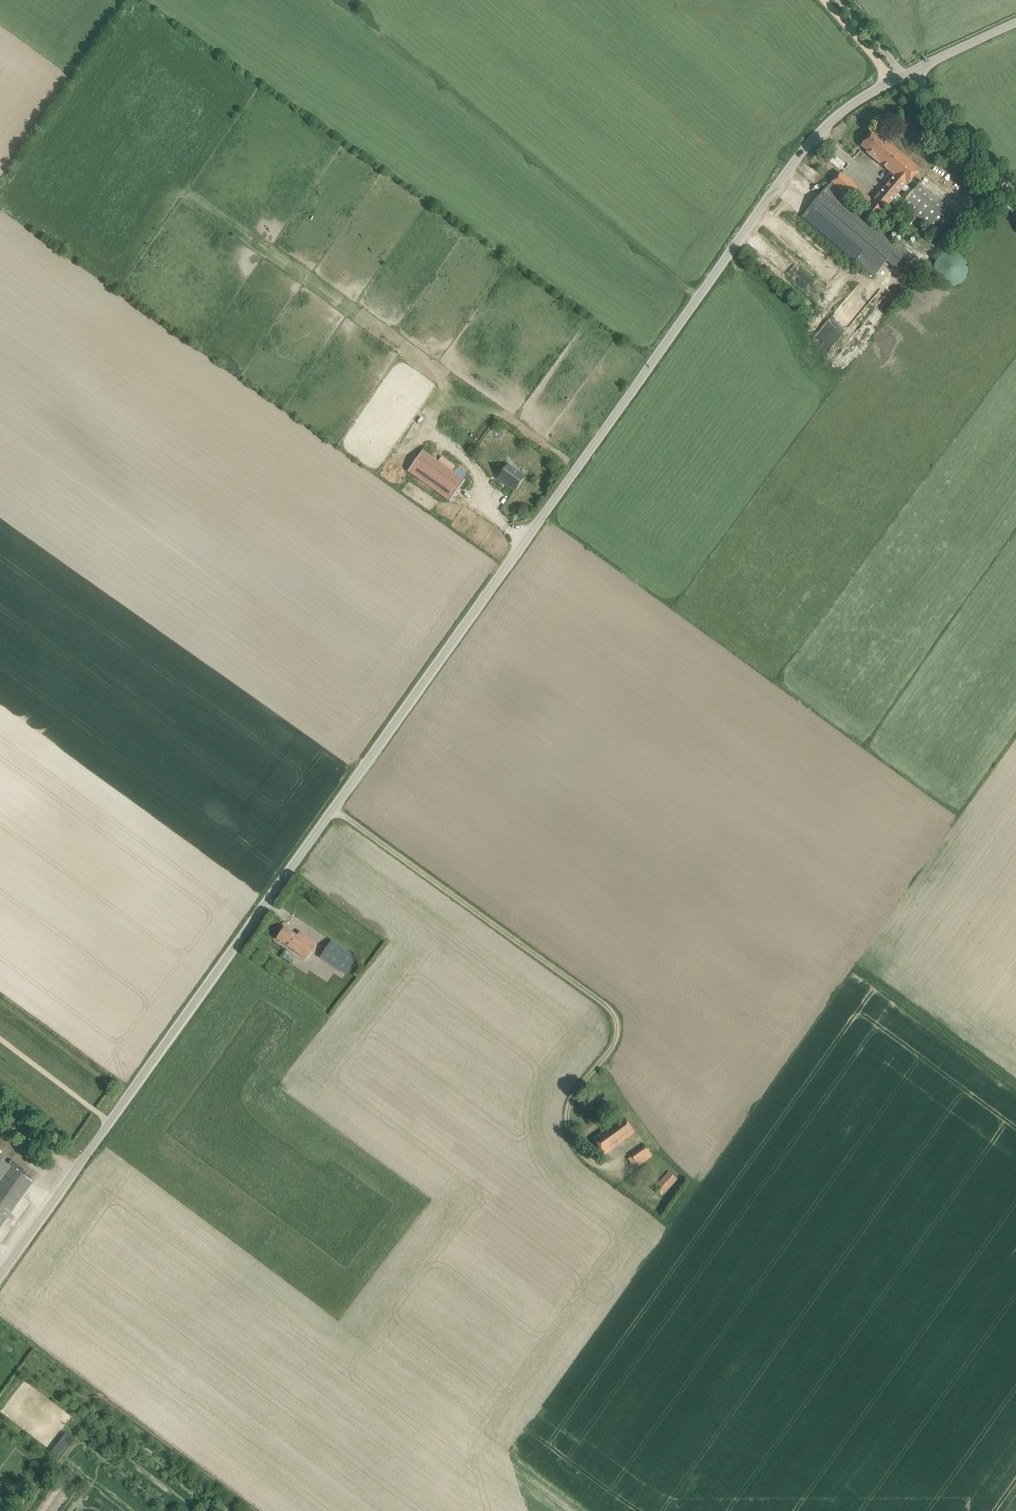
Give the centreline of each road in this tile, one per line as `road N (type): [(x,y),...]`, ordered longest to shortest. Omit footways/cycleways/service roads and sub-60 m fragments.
road 1 (unclassified): [(332,809),(805,149),(840,113),(893,80)]
road 2 (unclassified): [(0,1276),(332,809)]
road 3 (track): [(344,0),(699,296)]
road 4 (unclassified): [(600,1060),(618,1027),(605,1004),(332,809)]
road 5 (unclassified): [(1015,200),(905,74)]
road 6 (unclassified): [(905,74),(1015,23)]

